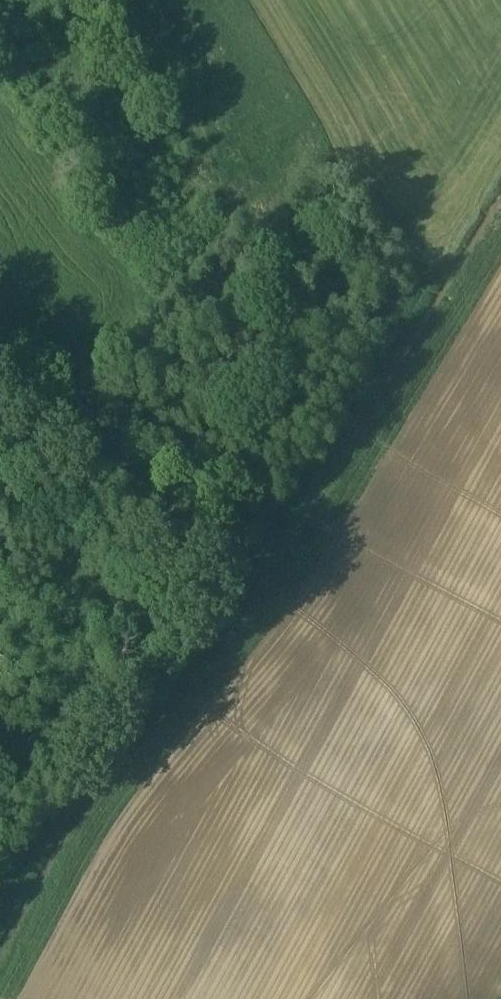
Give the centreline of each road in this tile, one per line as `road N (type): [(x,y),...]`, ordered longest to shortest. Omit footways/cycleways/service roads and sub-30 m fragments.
road 1 (track): [(0,909),(56,800),(208,625),(500,171)]
road 2 (track): [(228,593),(0,340)]

